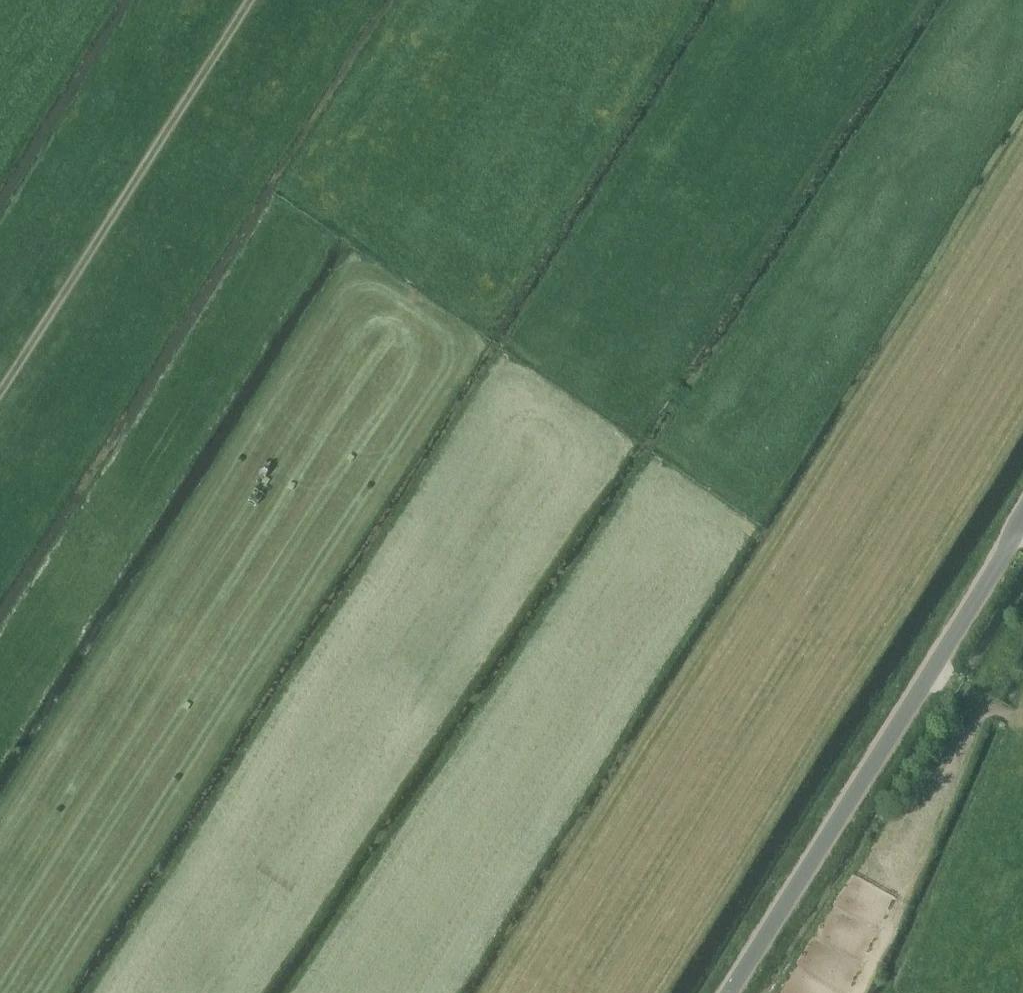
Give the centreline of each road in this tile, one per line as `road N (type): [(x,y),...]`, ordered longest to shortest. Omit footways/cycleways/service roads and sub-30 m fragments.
road 1 (unclassified): [(728,992),(1022,518)]
road 2 (track): [(248,0),(0,391)]

